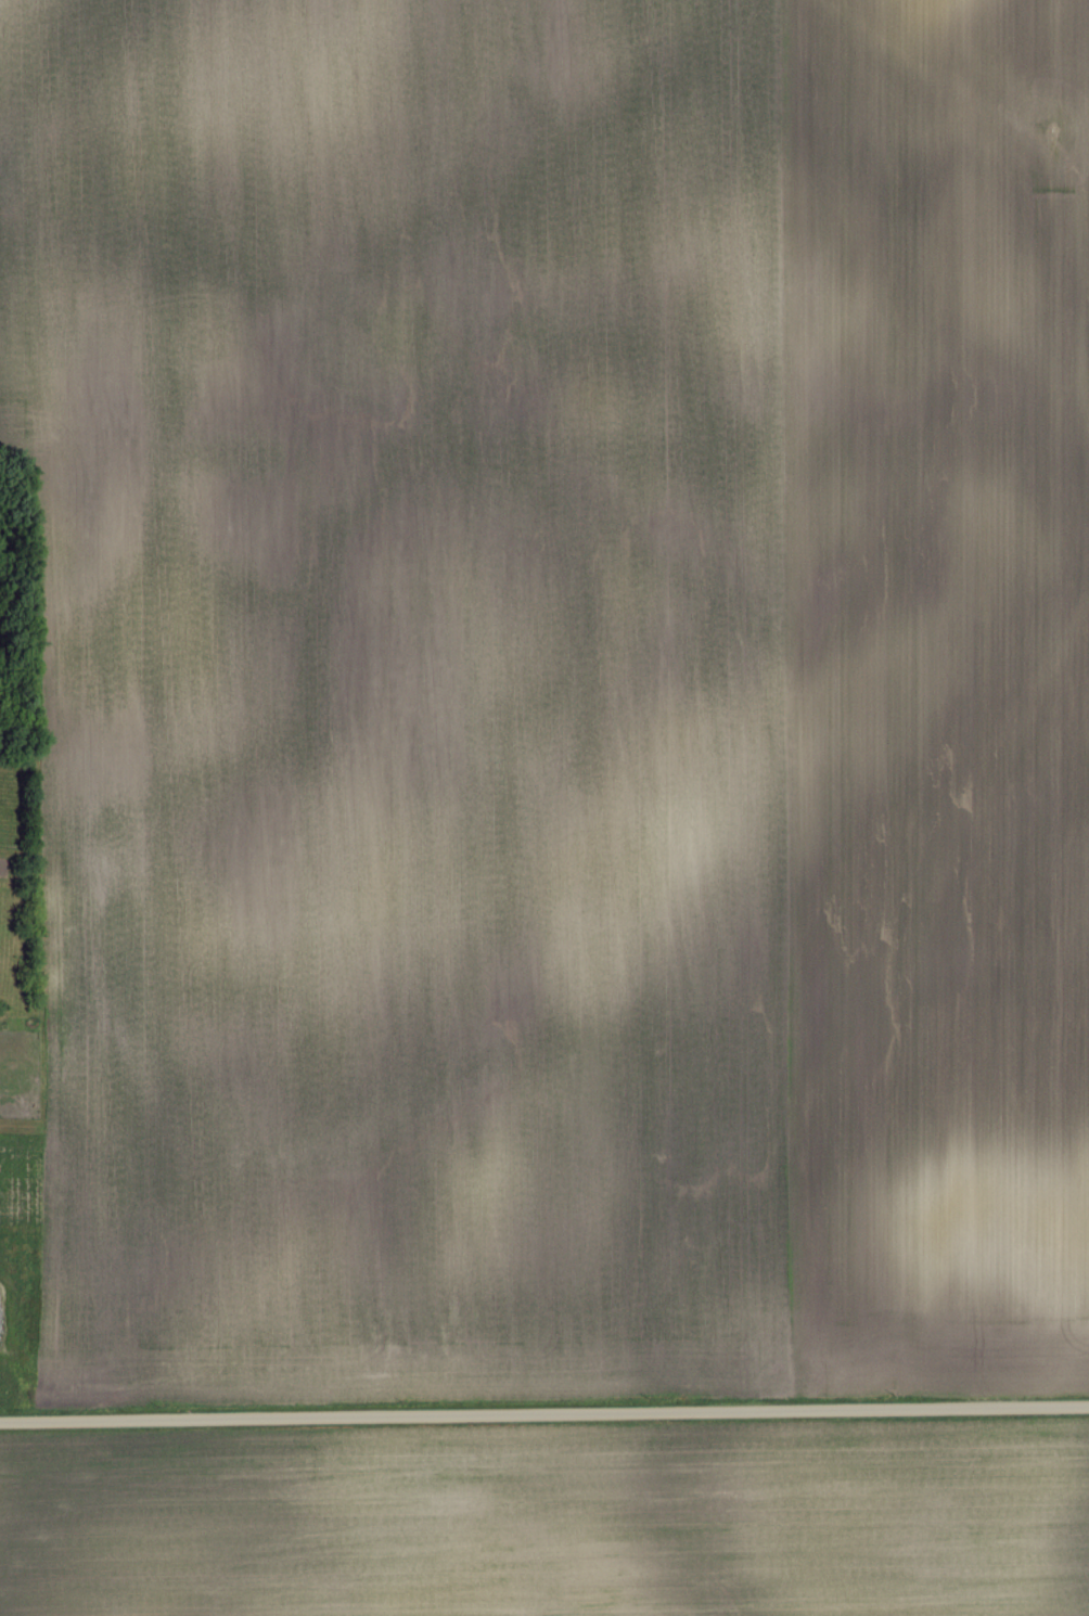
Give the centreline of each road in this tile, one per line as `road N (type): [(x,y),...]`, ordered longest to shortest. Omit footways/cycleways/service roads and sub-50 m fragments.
road 1 (residential): [(0,1424),(1088,1412)]

